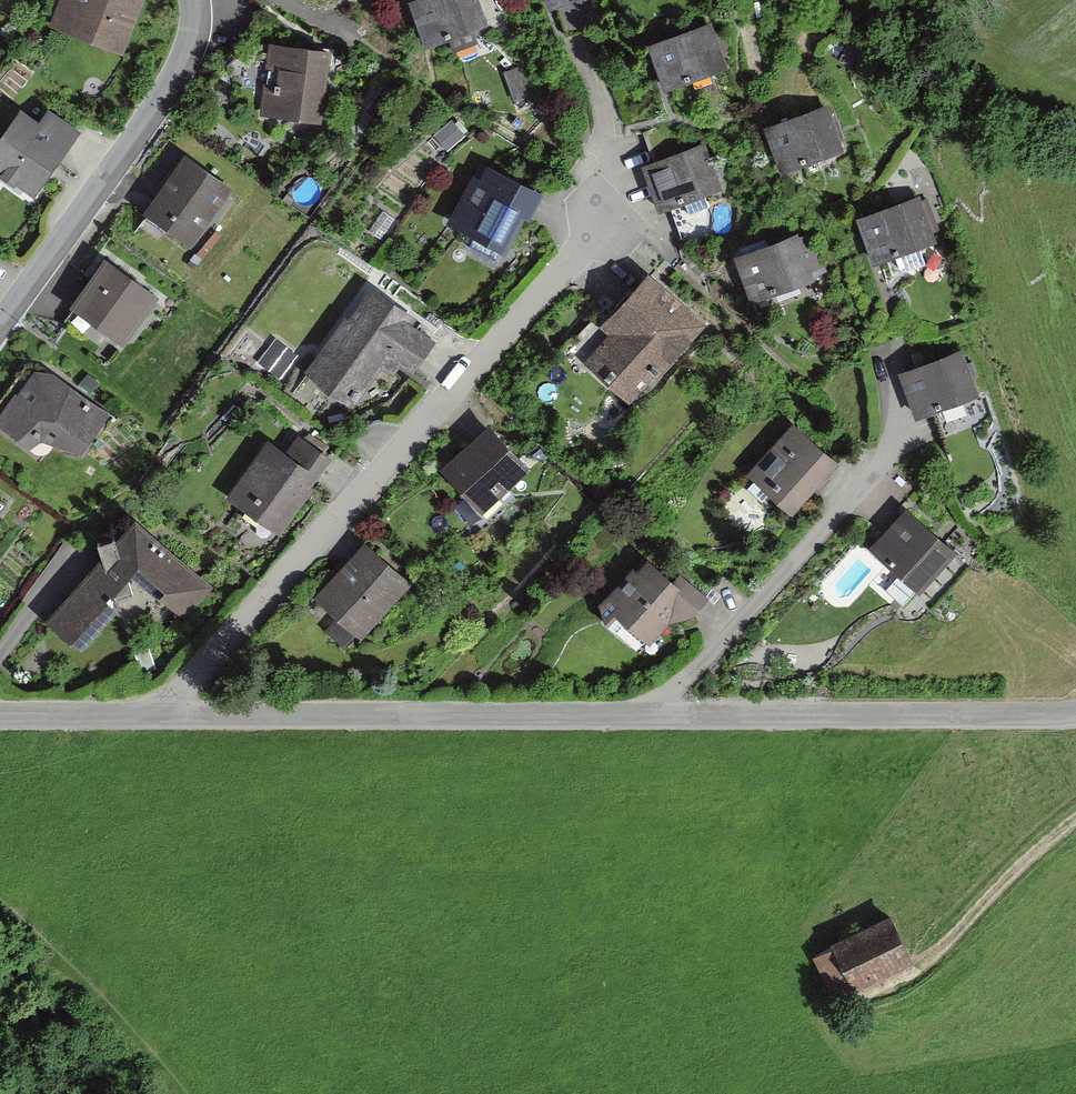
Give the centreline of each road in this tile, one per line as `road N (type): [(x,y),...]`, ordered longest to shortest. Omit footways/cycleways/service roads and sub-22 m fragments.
road 1 (residential): [(1075,715),(158,720)]
road 2 (residential): [(158,720),(603,229)]
road 3 (residential): [(0,322),(166,92),(188,45),(192,0)]
road 4 (track): [(1075,818),(905,979)]
road 5 (residential): [(158,720),(0,719)]

